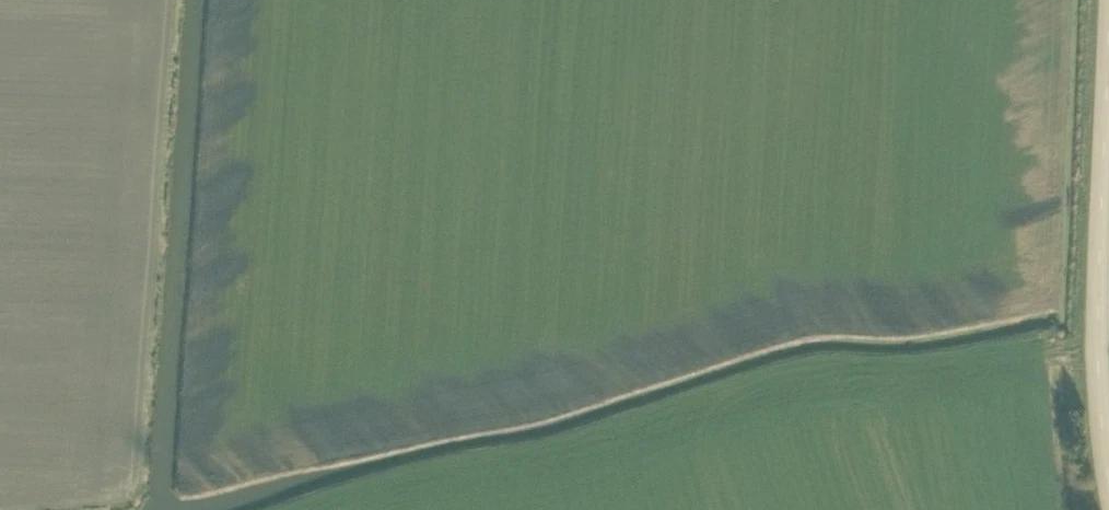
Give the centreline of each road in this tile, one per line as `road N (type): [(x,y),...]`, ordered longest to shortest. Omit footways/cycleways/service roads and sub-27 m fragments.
road 1 (secondary): [(1108,478),(1097,333),(1108,34)]

